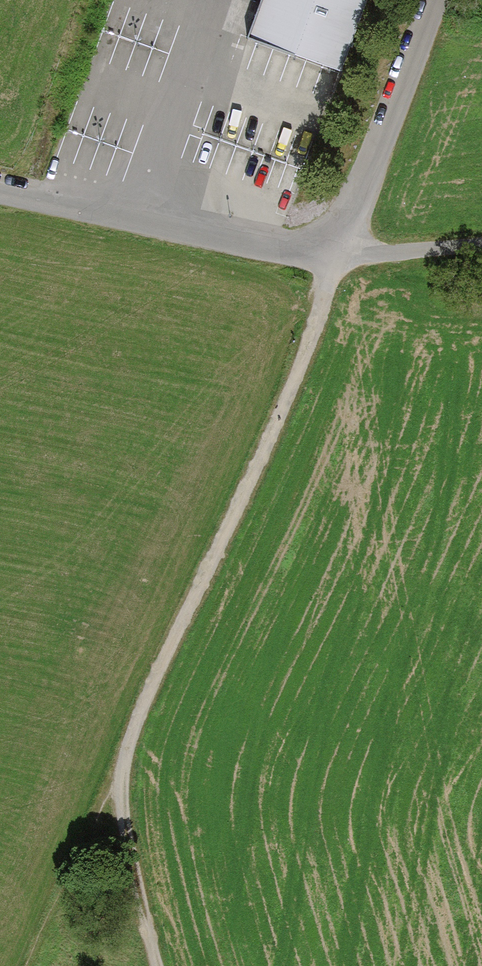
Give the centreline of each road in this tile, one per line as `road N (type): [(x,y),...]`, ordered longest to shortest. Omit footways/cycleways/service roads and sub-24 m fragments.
road 1 (track): [(481,244),(343,255),(133,723),(116,765),(160,965)]
road 2 (residential): [(0,186),(343,255),(440,0)]
road 3 (track): [(29,965),(116,765)]

